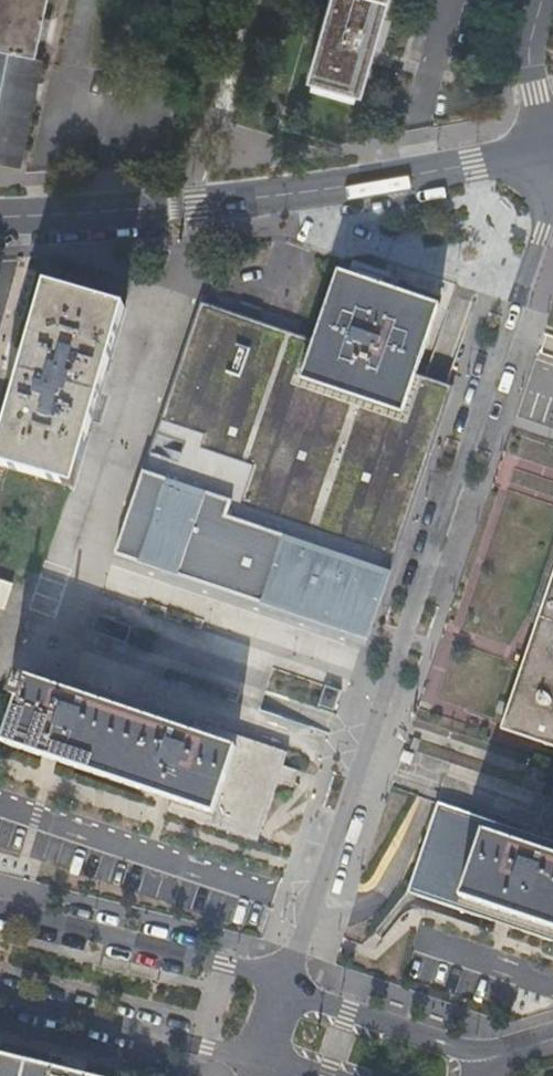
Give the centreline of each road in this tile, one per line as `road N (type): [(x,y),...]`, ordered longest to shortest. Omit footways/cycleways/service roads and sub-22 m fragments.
road 1 (residential): [(284,984),(540,233),(543,151)]
road 2 (residential): [(543,151),(197,205),(0,220)]
road 3 (residential): [(284,984),(0,908)]
road 4 (residential): [(0,996),(266,1067)]
road 5 (residential): [(511,1052),(438,1042),(284,984)]
road 6 (residential): [(543,151),(529,52),(542,0)]

